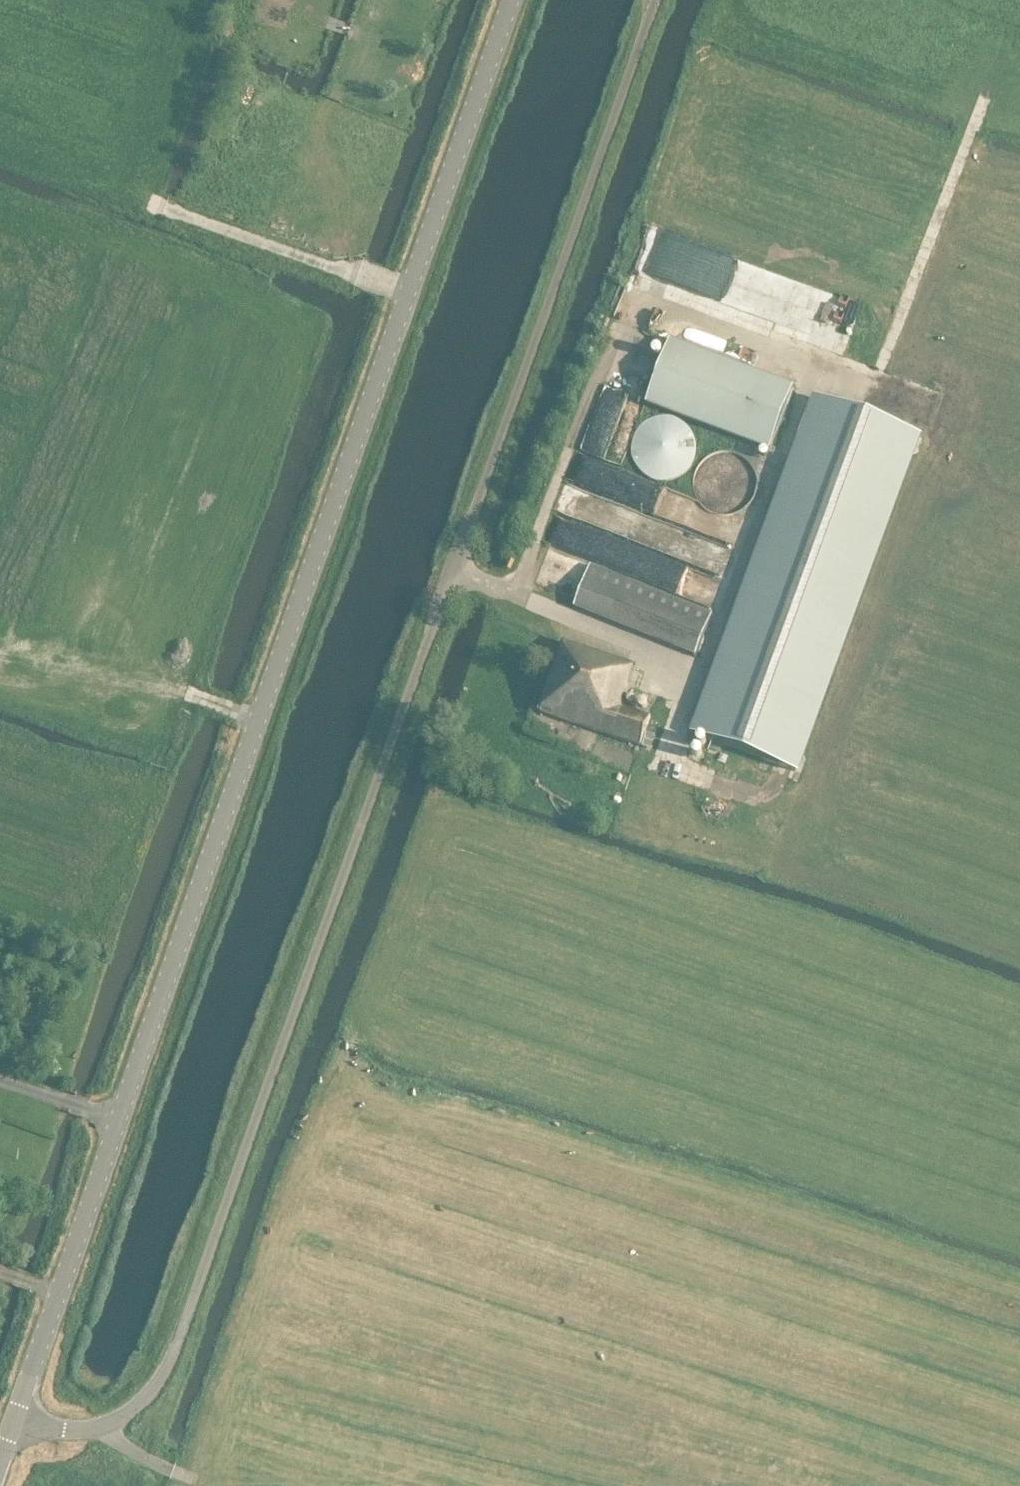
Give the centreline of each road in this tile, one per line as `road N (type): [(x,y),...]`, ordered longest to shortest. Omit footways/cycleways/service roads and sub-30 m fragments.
road 1 (unclassified): [(16,1416),(95,1427),(142,1400),(168,1369),(556,299),(656,0)]
road 2 (tertiary): [(16,1416),(511,0)]
road 3 (track): [(409,289),(159,204)]
road 4 (track): [(0,675),(187,696)]

